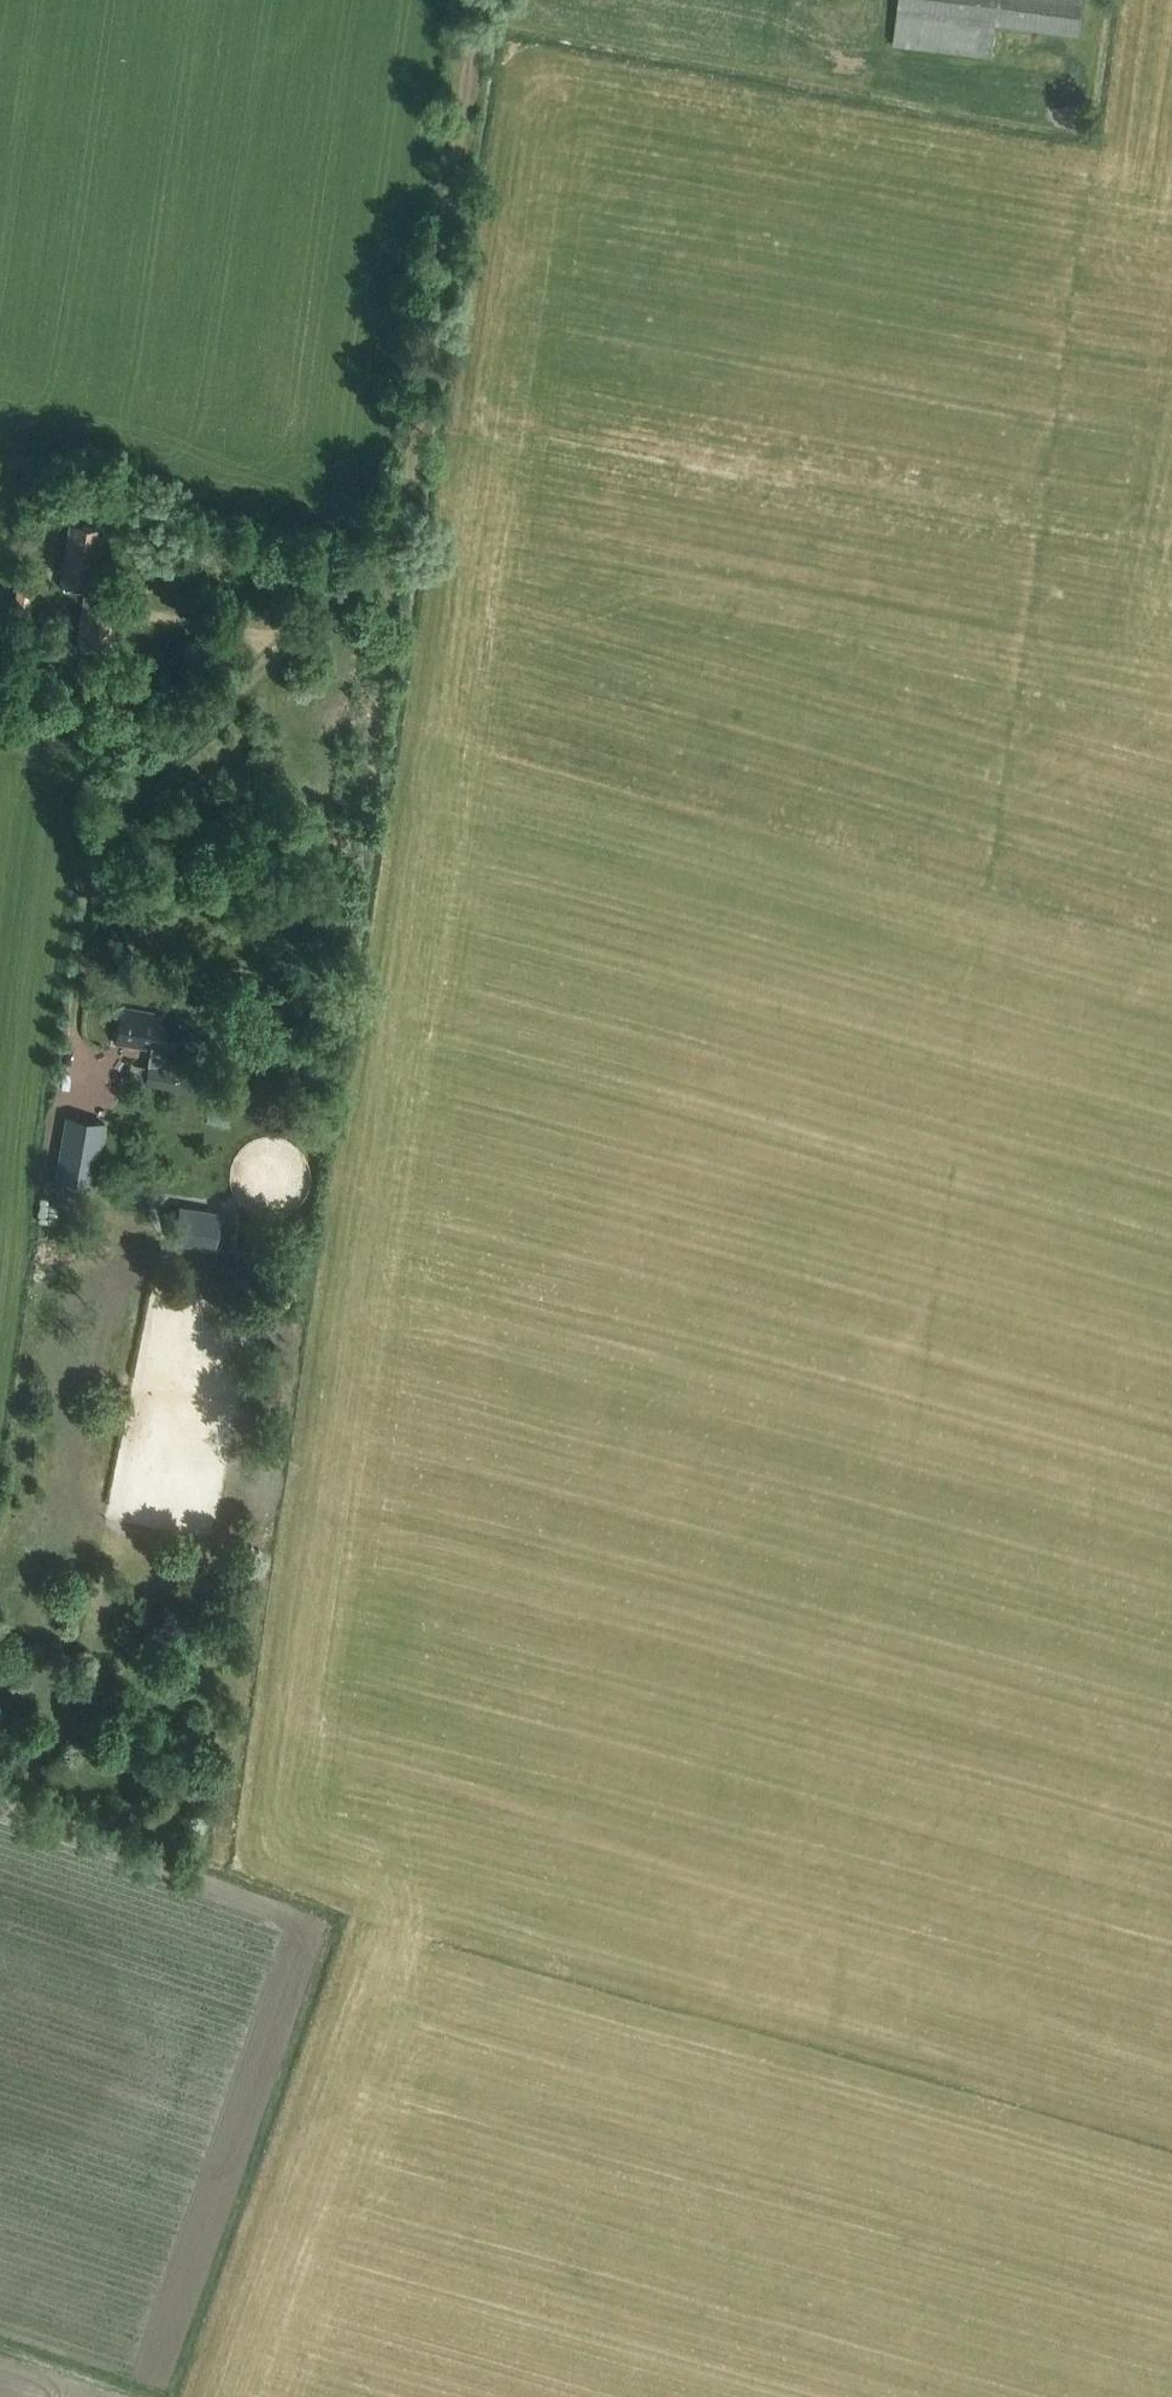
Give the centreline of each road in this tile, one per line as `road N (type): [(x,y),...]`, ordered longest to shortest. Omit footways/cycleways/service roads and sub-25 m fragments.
road 1 (track): [(479,0),(396,534),(99,815),(66,1078)]

